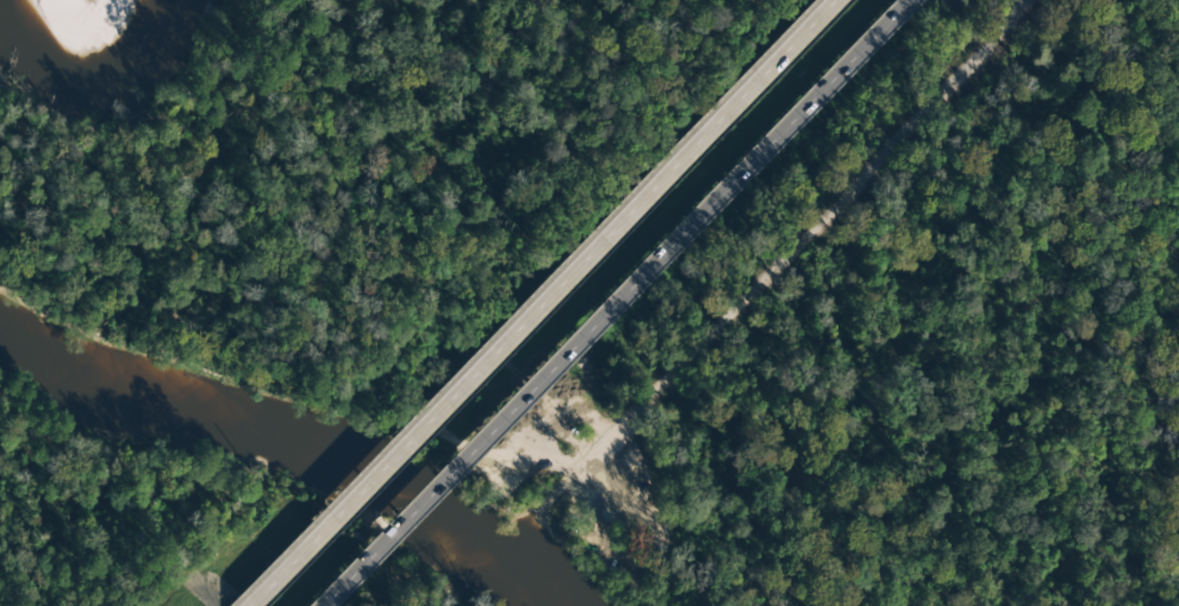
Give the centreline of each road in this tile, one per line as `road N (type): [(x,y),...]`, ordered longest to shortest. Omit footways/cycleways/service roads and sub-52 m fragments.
road 1 (trunk): [(839,0),(251,605)]
road 2 (trunk): [(322,605),(906,0)]
road 3 (residential): [(1031,0),(724,345),(549,520)]

